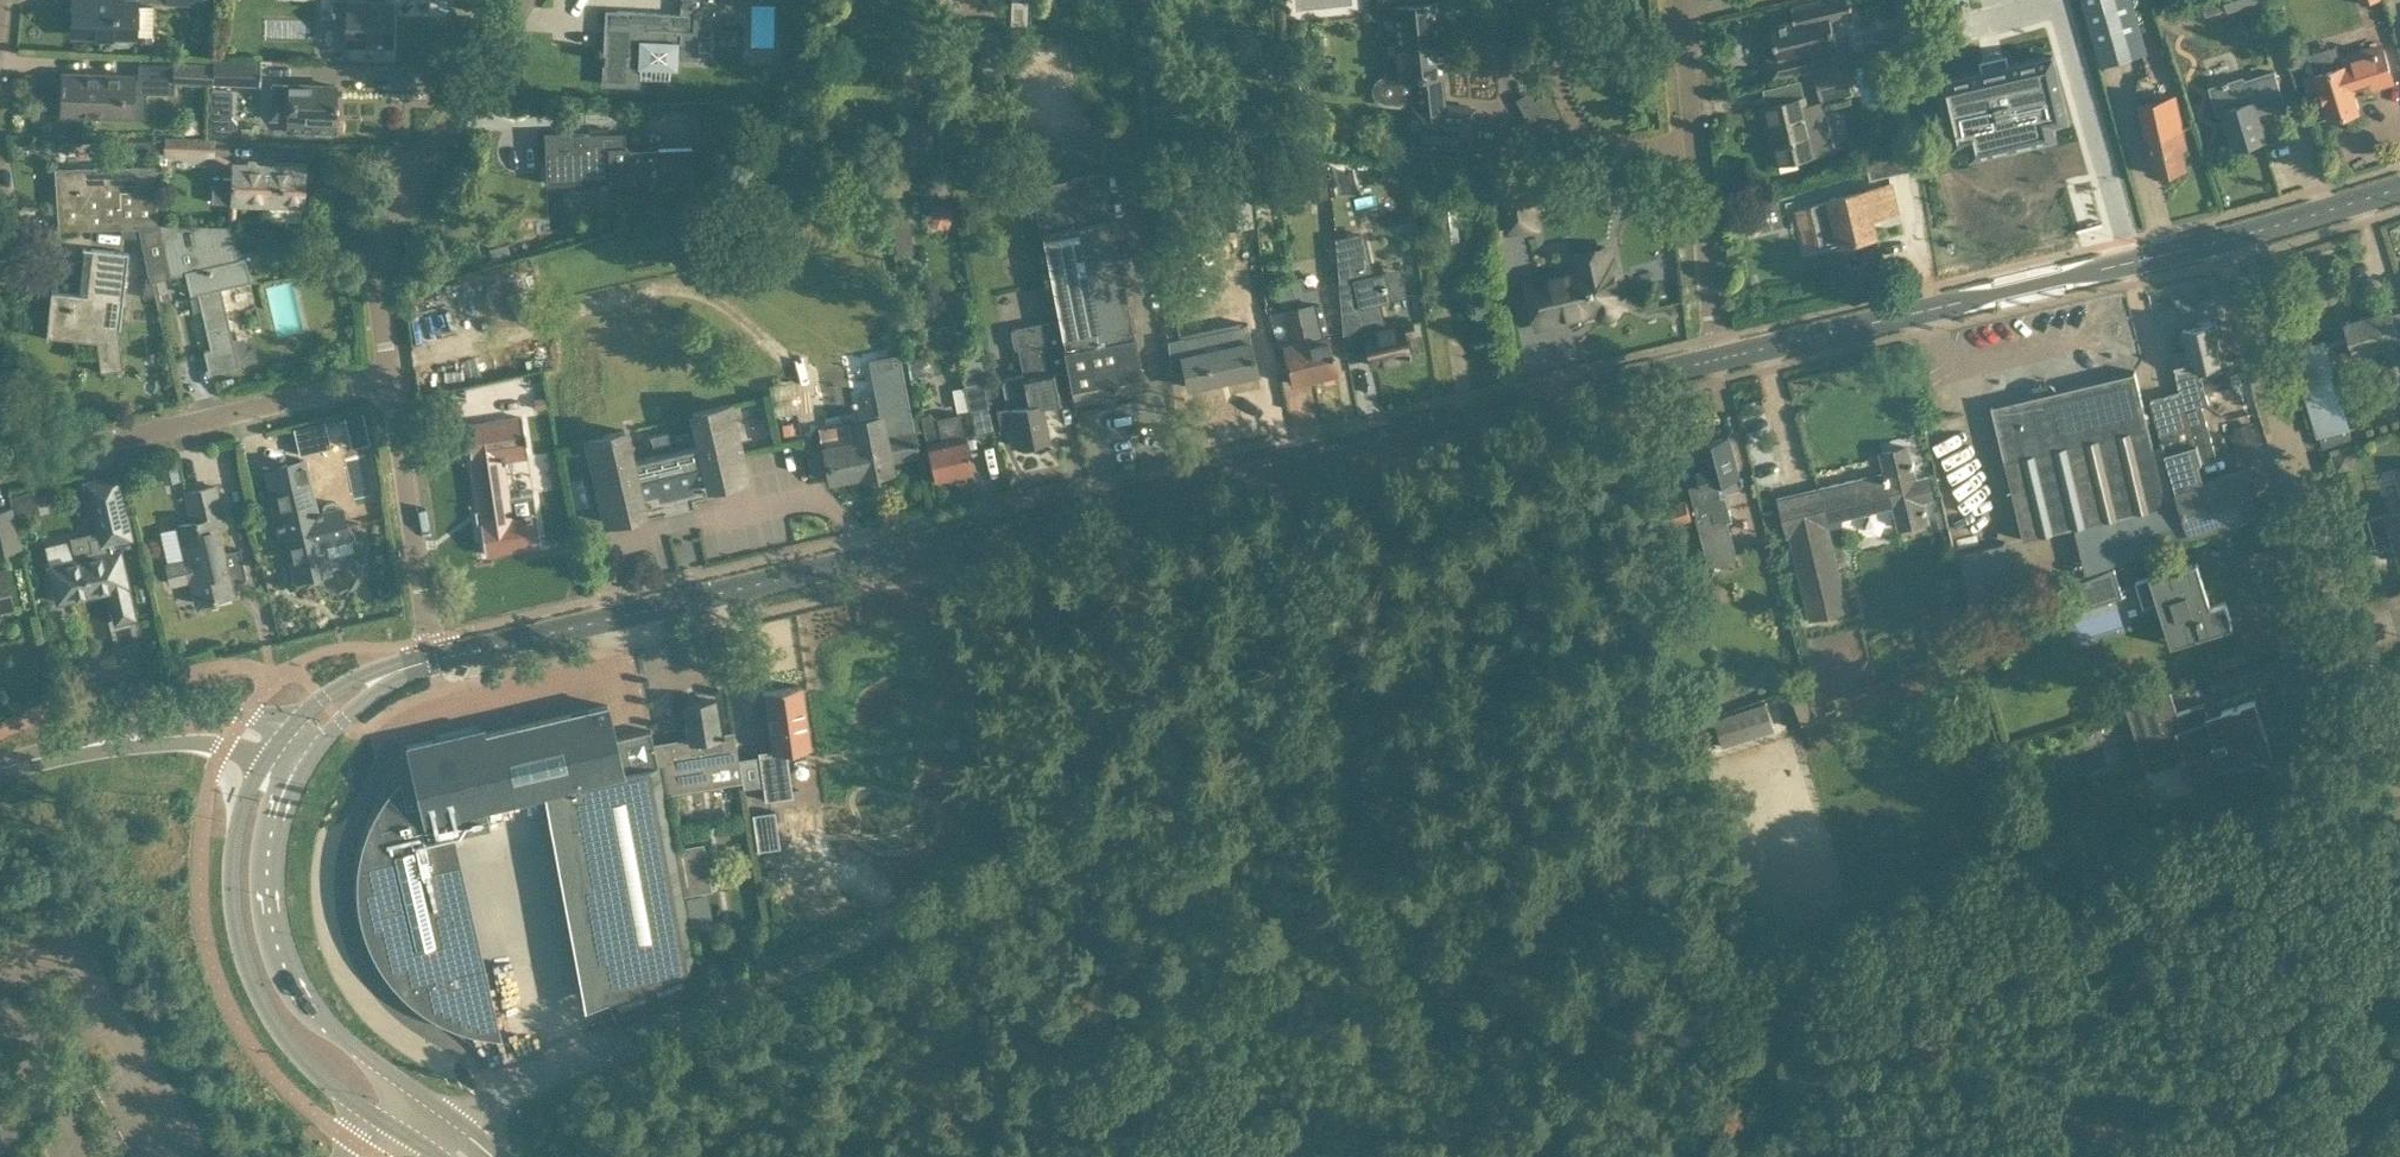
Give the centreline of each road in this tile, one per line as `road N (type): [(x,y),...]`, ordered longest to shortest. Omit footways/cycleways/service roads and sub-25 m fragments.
road 1 (tertiary): [(437,660),(1724,360)]
road 2 (track): [(449,1122),(532,1079),(784,974),(1050,840),(1345,730)]
road 3 (track): [(1463,1156),(1345,730),(1342,670),(1303,548)]
road 4 (tertiary): [(1724,360),(2233,241)]
road 5 (secondary): [(449,1122),(302,1006),(279,958),(268,912),(271,867),(287,790),(306,755)]
road 6 (secondary): [(256,769),(232,845),(233,900),(250,973),(282,1037),(309,1066),(360,1114),(405,1138)]
road 7 (unclassified): [(2363,642),(2233,241)]
road 8 (unclassified): [(392,378),(388,283),(411,193),(527,0)]
road 9 (unclassified): [(0,473),(6,480),(392,378)]
road 10 (unclassified): [(1724,360),(1688,0)]
road 11 (track): [(1395,911),(1693,788)]
road 12 (unclassified): [(437,660),(392,378)]
road 13 (secondary): [(282,719),(203,712),(95,737)]
road 14 (tertiary): [(2233,241),(2399,189)]
road 15 (tertiary): [(437,660),(344,680),(282,719)]
road 16 (secondary): [(95,737),(124,746),(222,750),(256,769)]
road 17 (tertiary): [(306,755),(359,703),(437,660)]

